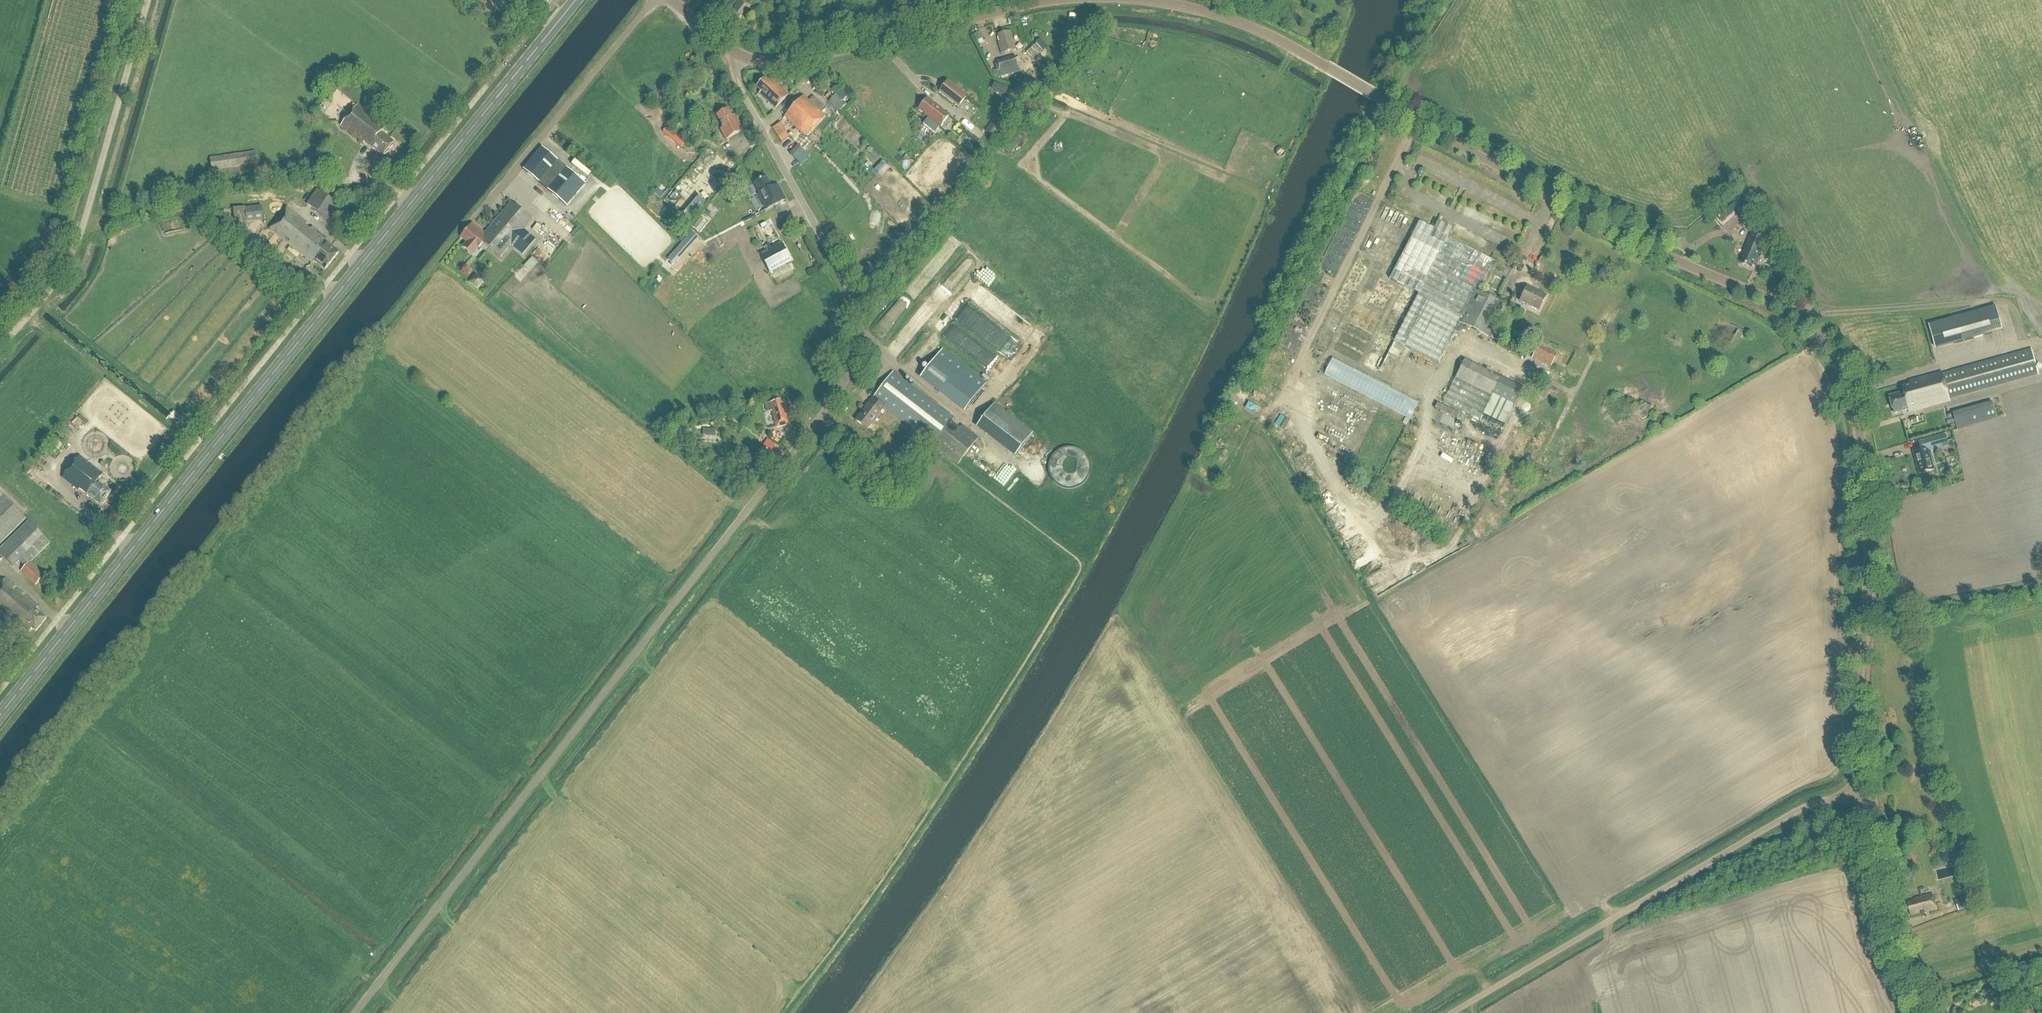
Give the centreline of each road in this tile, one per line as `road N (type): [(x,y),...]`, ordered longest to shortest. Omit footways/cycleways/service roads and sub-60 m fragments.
road 1 (tertiary): [(1862,792),(1858,681),(1870,582),(1869,505),(1851,391),(1813,328),(1788,308),(1515,176),(1271,36),(1192,8),(1135,0)]
road 2 (unclassified): [(356,1012),(850,370),(854,302),(742,93),(740,56)]
road 3 (track): [(654,0),(0,802)]
road 4 (primary): [(0,715),(577,0)]
road 5 (unclassified): [(1452,1012),(1808,805),(1862,792)]
road 6 (unclassified): [(0,346),(73,253),(148,0)]
road 7 (tertiary): [(740,56),(795,60),(1059,0)]
road 8 (tertiary): [(1925,1012),(1890,933),(1862,792)]

